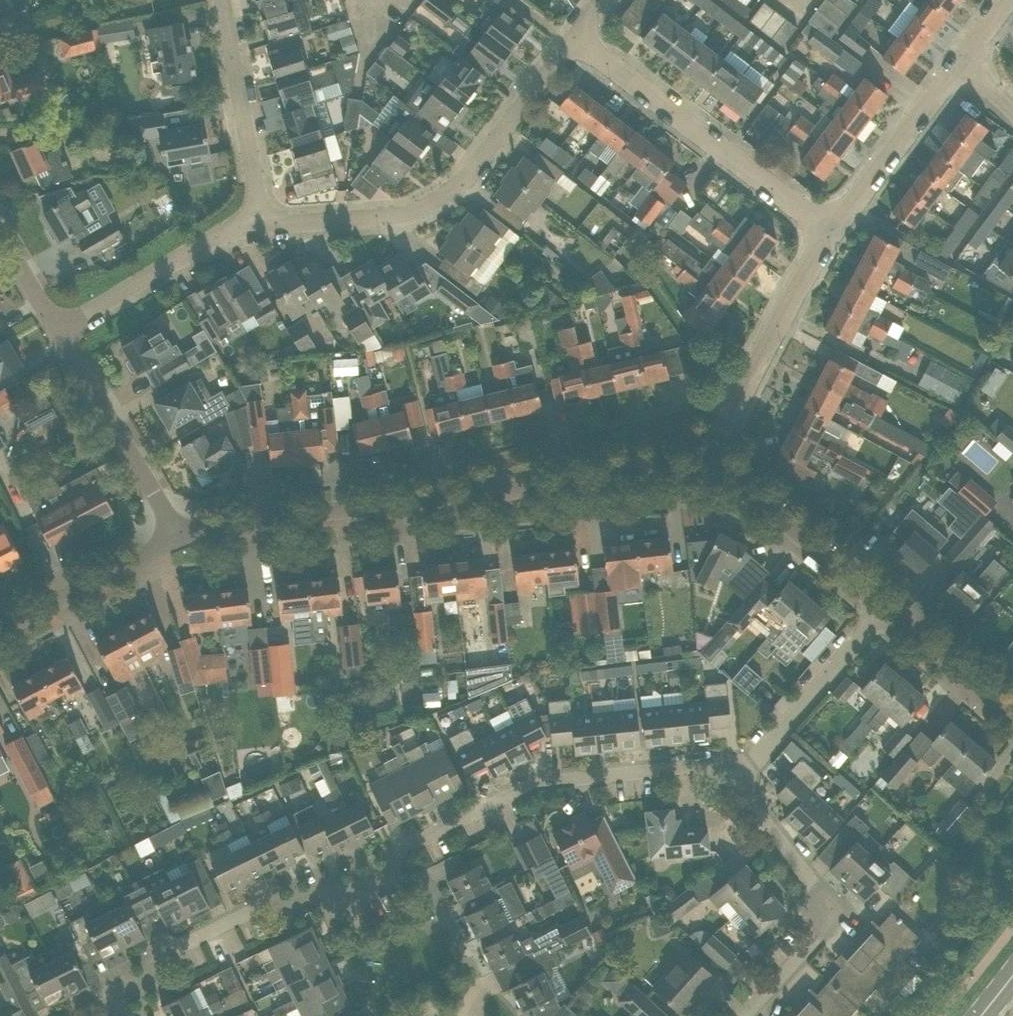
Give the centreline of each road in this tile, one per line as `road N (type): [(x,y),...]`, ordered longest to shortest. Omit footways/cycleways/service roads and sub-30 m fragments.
road 1 (residential): [(112,1015),(141,965),(279,894),(325,898),(385,870),(396,851),(534,781),(737,761)]
road 2 (residential): [(176,534),(706,468)]
road 3 (residential): [(260,223),(427,206),(453,190),(509,126),(573,37)]
road 4 (residential): [(830,230),(573,37)]
road 5 (residential): [(743,1015),(818,934),(822,905),(739,786),(737,761)]
road 6 (residential): [(706,468),(830,230)]
road 7 (residential): [(176,534),(57,329)]
road 8 (residential): [(57,329),(226,230),(260,223)]
road 9 (residential): [(706,468),(742,487),(885,608)]
road 10 (residential): [(260,223),(226,0)]
road 11 (residential): [(737,761),(753,759),(885,608)]
road 12 (residential): [(830,230),(958,65)]
road 13 (residential): [(0,628),(176,534)]
road 14 (residential): [(885,608),(1012,717)]

